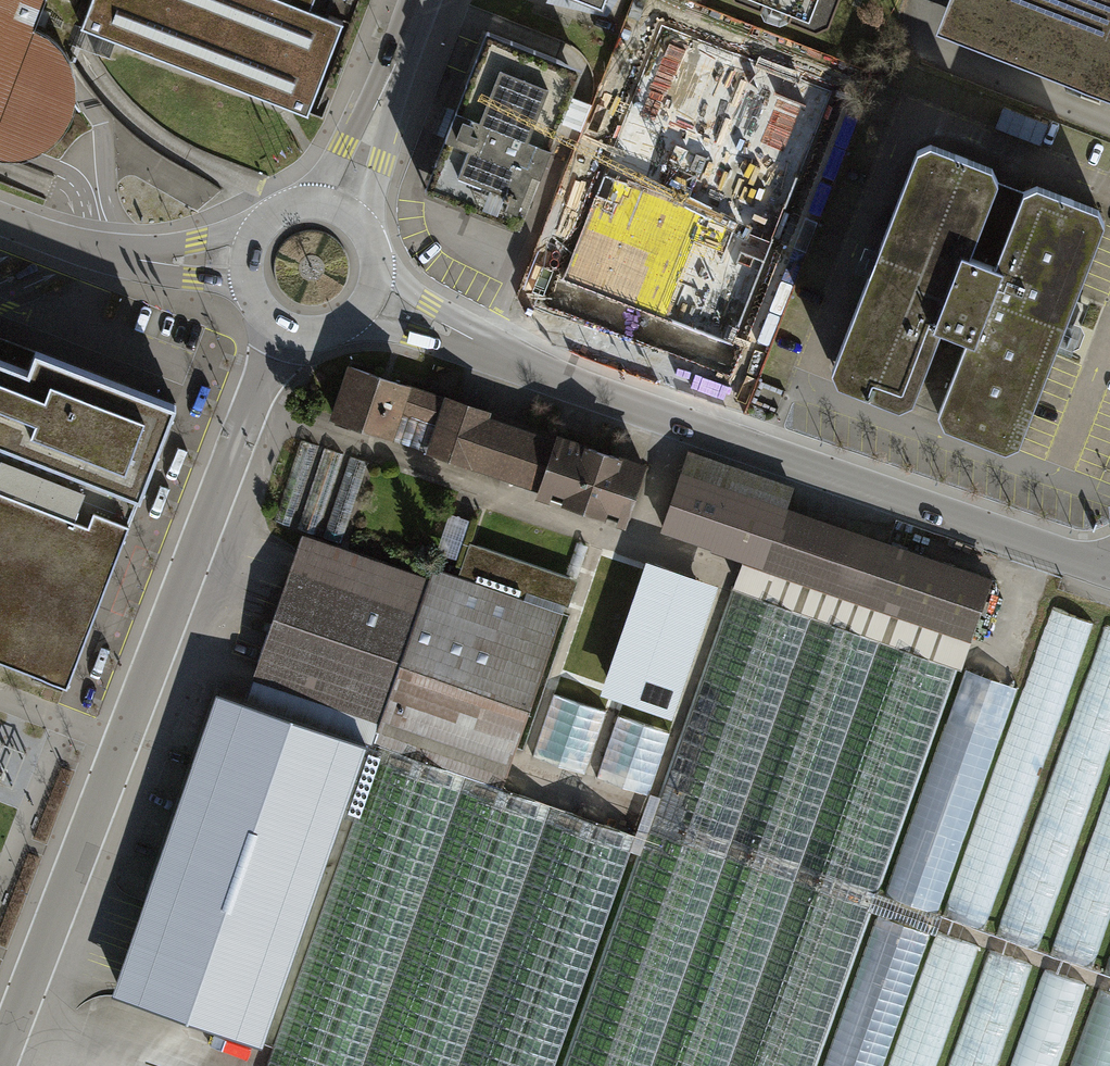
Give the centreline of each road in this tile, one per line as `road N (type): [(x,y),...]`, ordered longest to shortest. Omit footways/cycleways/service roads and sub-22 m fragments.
road 1 (unclassified): [(372,293),(535,373),(1109,572)]
road 2 (unclassified): [(244,265),(86,250),(0,217)]
road 3 (unclassified): [(419,0),(338,208)]
road 4 (unclassified): [(244,265),(254,305),(303,334),(337,329),(372,293)]
road 5 (residential): [(0,697),(122,745)]
road 6 (unclassified): [(338,208),(319,202),(279,210),(261,224),(244,265)]

